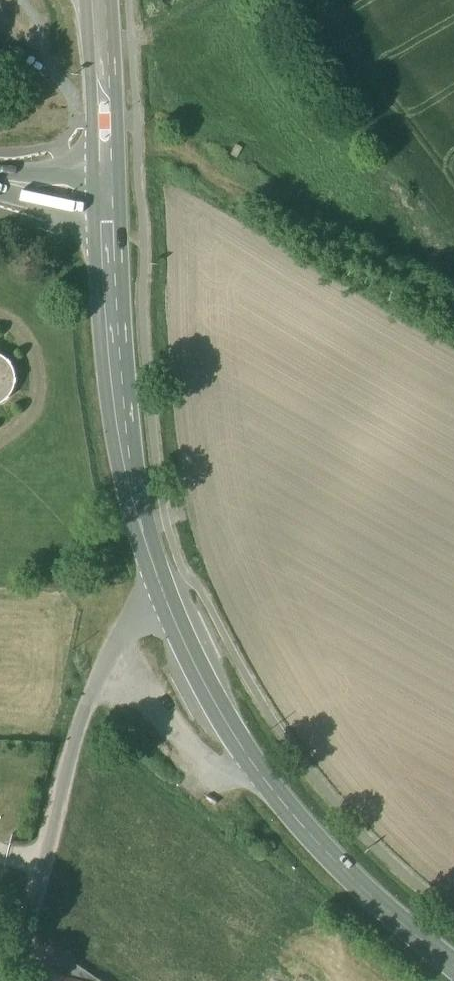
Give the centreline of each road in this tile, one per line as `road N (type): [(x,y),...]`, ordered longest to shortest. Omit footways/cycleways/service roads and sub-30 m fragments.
road 1 (secondary): [(107,190),(127,461),(164,592)]
road 2 (residential): [(114,651),(73,745),(14,980)]
road 3 (secondary): [(257,769),(356,882),(453,966)]
road 4 (unclassified): [(114,651),(176,745),(220,775),(257,769)]
road 5 (secondary): [(164,592),(195,666),(257,769)]
road 6 (secondary): [(98,0),(107,190)]

